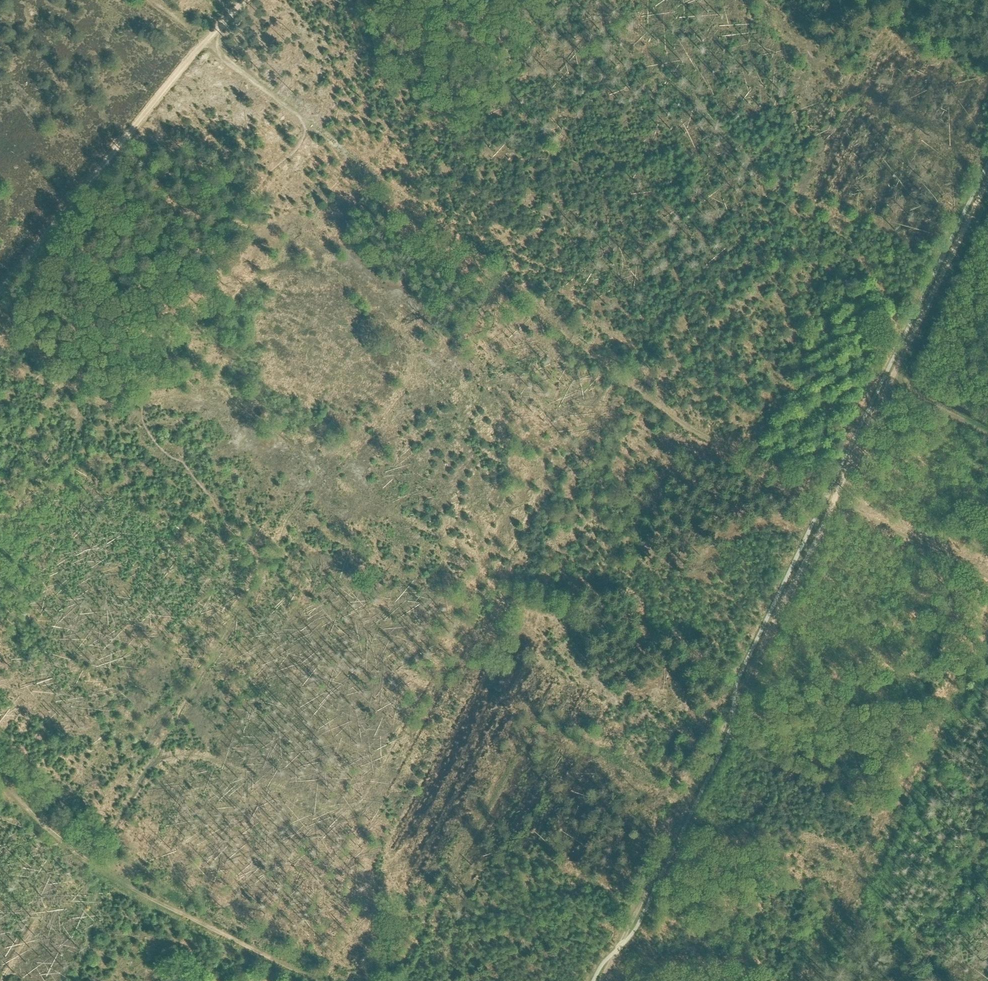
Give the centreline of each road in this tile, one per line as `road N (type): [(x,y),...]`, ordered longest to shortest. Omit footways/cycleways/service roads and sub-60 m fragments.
road 1 (track): [(601,980),(841,493)]
road 2 (track): [(0,294),(206,40),(156,0)]
road 3 (track): [(841,493),(987,192)]
road 4 (track): [(830,489),(692,428),(558,326)]
road 5 (track): [(97,868),(316,980)]
road 6 (track): [(0,782),(97,868)]

